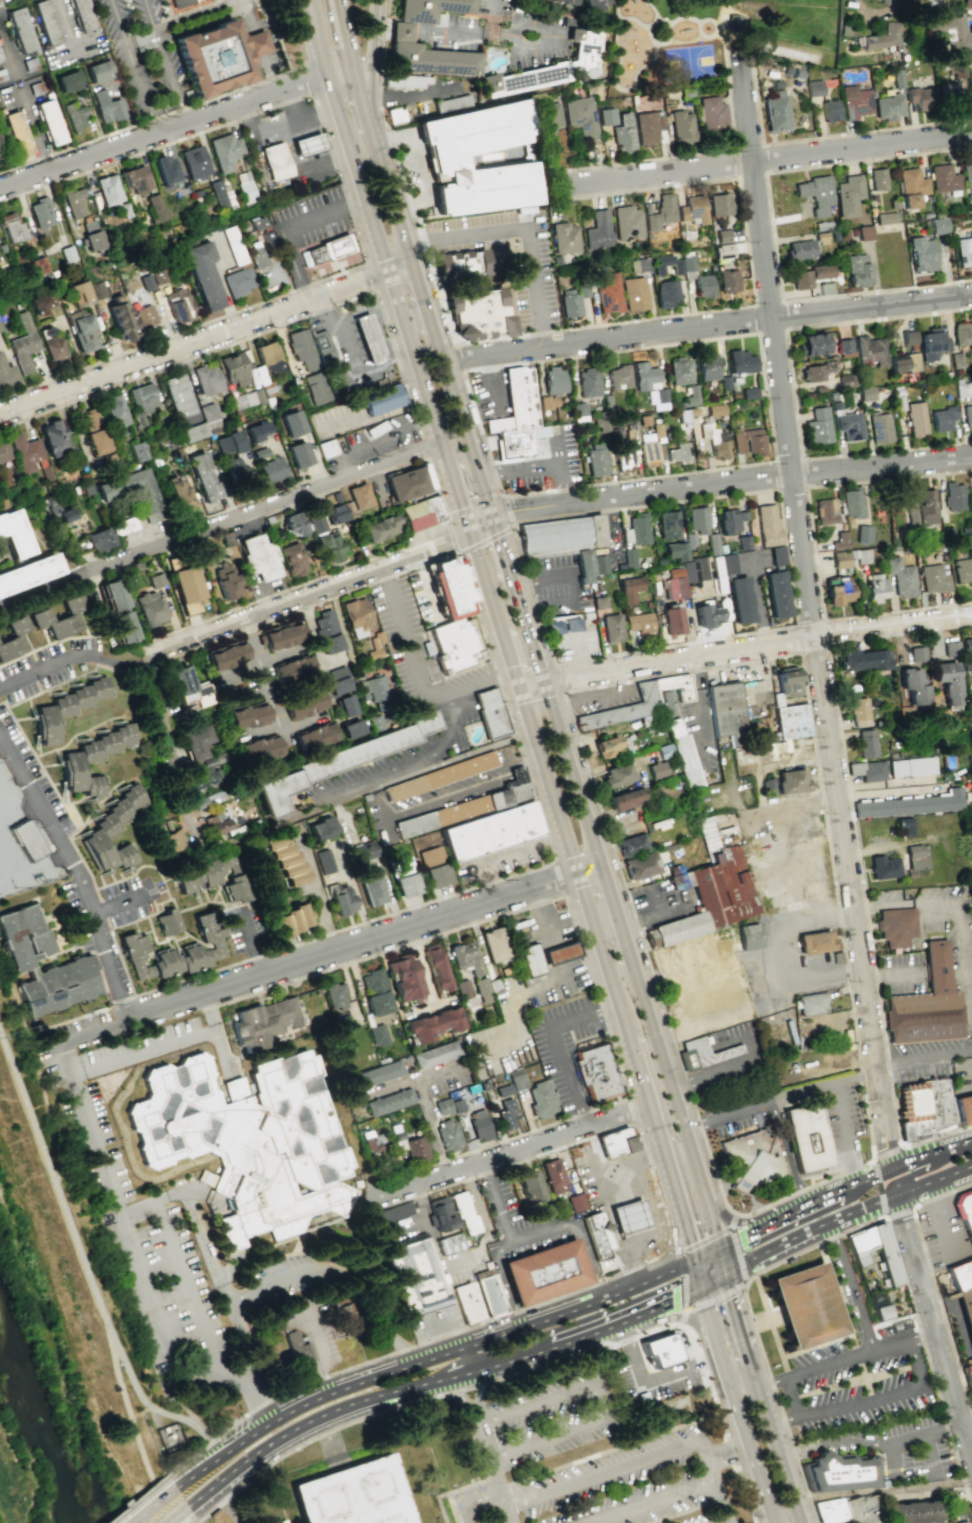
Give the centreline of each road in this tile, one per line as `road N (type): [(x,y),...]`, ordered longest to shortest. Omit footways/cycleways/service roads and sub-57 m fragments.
road 1 (residential): [(892,1167),(791,487),(741,67)]
road 2 (residential): [(442,359),(971,295)]
road 3 (primary): [(647,1279),(329,1391),(174,1487)]
road 4 (residential): [(493,517),(971,457)]
road 5 (residential): [(0,740),(76,865),(129,1019),(206,993),(233,1080)]
road 6 (primary): [(304,0),(352,184),(435,435)]
road 7 (residential): [(412,266),(0,412)]
road 8 (residential): [(562,188),(971,135)]
road 9 (residential): [(574,872),(206,993)]
road 10 (primary): [(188,1507),(321,1415),(531,1349)]
road 11 (residential): [(493,517),(452,542),(146,659)]
road 12 (residential): [(0,190),(354,67)]
road 13 (residential): [(439,446),(86,571)]
road 14 (residential): [(293,816),(198,850),(146,659)]
road 15 (primary): [(729,1275),(646,998)]
road 16 (residential): [(647,1105),(374,1198)]
road 17 (residential): [(971,1467),(900,1193)]
road 18 (residential): [(548,683),(815,634)]
road 19 (secondary): [(729,1275),(881,1199),(971,1167)]
road 20 (residential): [(293,816),(533,734)]
road 21 (primary): [(703,1287),(779,1522)]
road 22 (primary): [(612,993),(683,1219)]
road 23 (primary): [(519,689),(574,872)]
road 24 (primary): [(604,862),(548,683)]
road 25 (primary): [(531,1349),(703,1287)]
road 26 (primary): [(493,517),(442,359)]
road 27 (residential): [(971,613),(815,634)]
road 28 (residential): [(140,661),(70,657),(0,686)]
road 29 (primary): [(646,998),(604,862)]
road 30 (primary): [(805,1522),(762,1387)]
road 31 (residential): [(296,826),(334,949)]
road 32 (primary): [(574,872),(612,993)]
road 33 (primary): [(369,118),(338,0)]
road 34 (secondary): [(971,1139),(859,1183)]
road 35 (primary): [(617,1319),(641,1327),(683,1317),(722,1350)]

